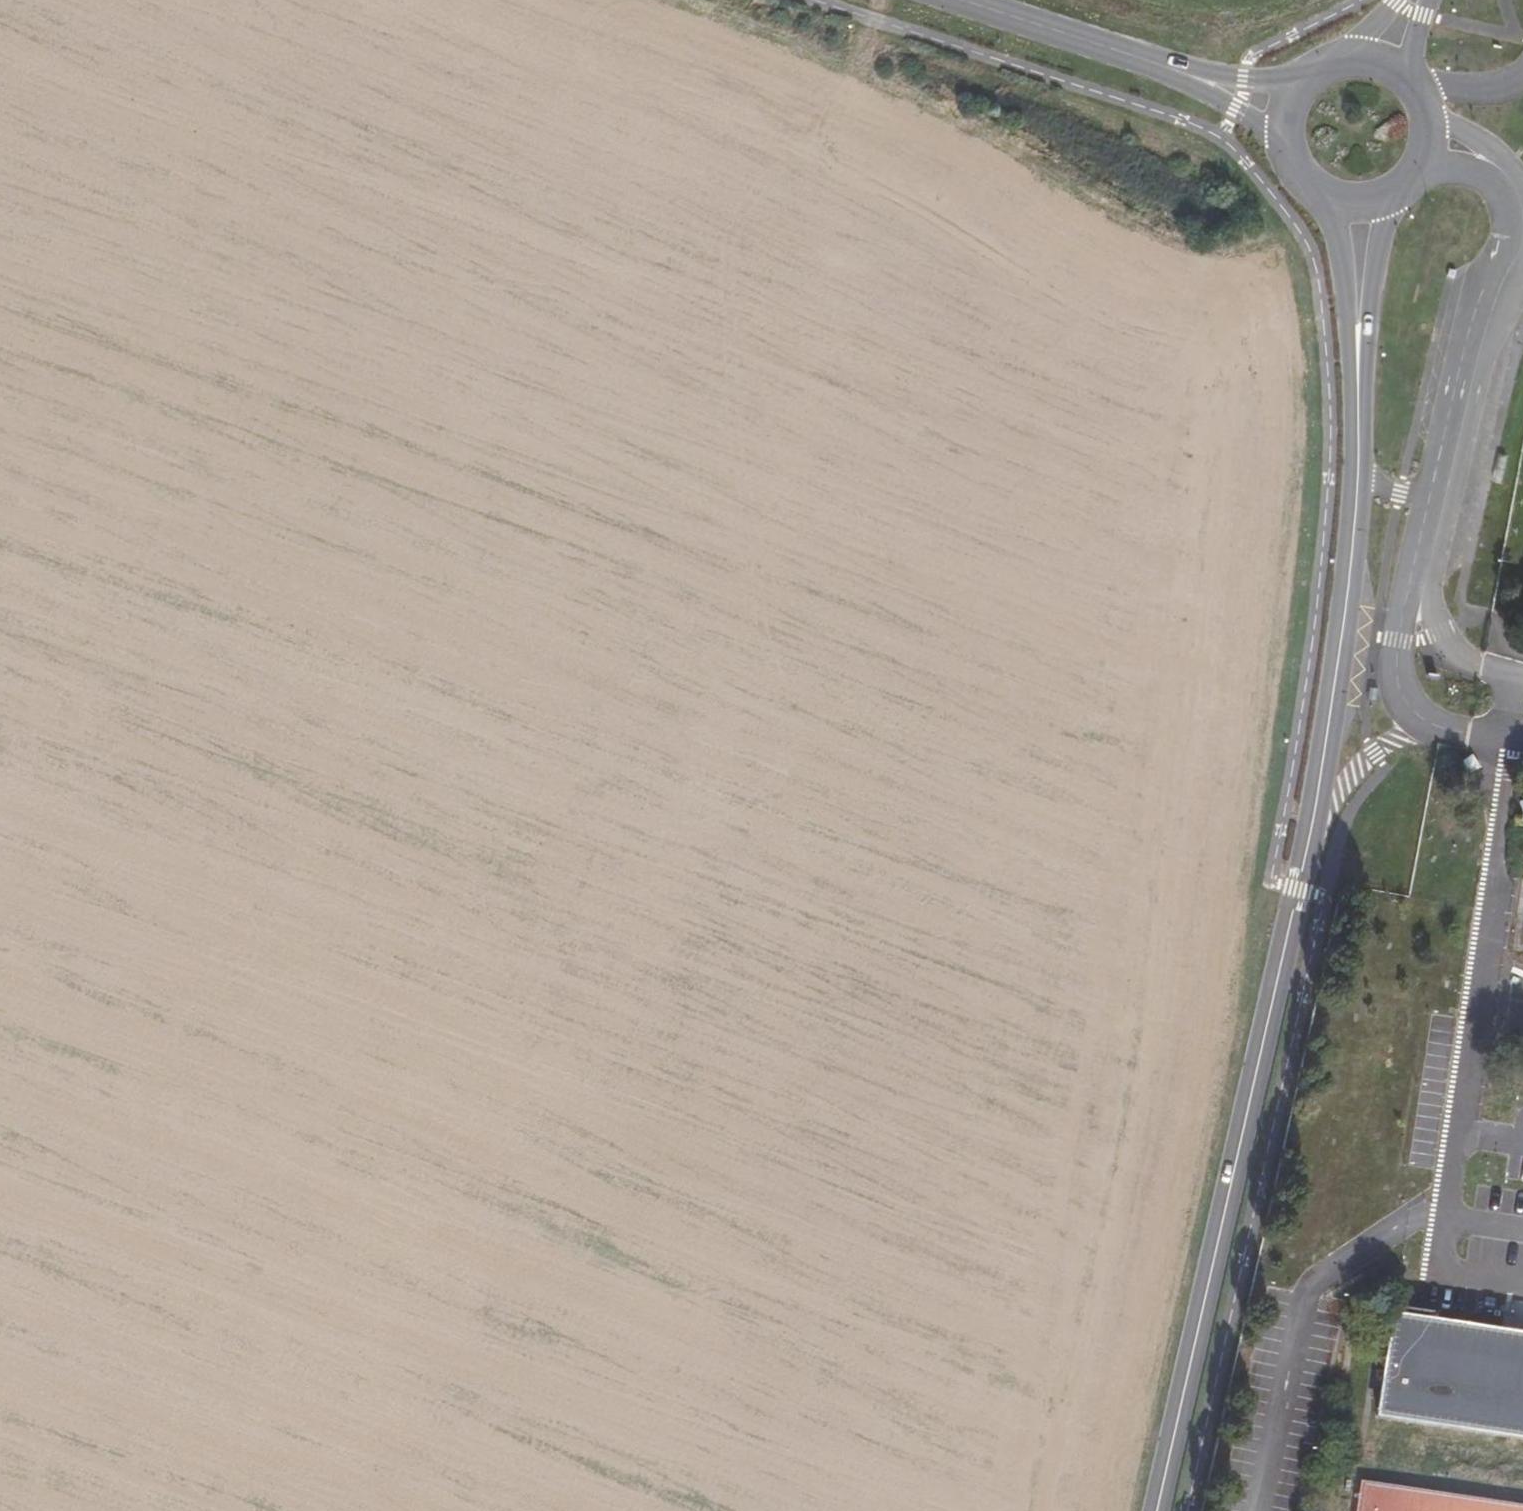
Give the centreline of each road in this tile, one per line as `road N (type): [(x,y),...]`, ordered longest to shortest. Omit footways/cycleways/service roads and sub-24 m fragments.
road 1 (unclassified): [(1359,348),(1359,474),(1314,821),(1156,1510)]
road 2 (tertiary): [(1151,62),(962,0)]
road 3 (unclassified): [(1321,192),(1359,348)]
road 4 (unclassified): [(1359,348),(1394,194)]
road 5 (tertiary): [(1151,62),(1287,139)]
road 6 (tertiary): [(1304,83),(1151,62)]
road 7 (tertiary): [(1394,194),(1424,164),(1431,144),(1425,97),(1410,77)]

